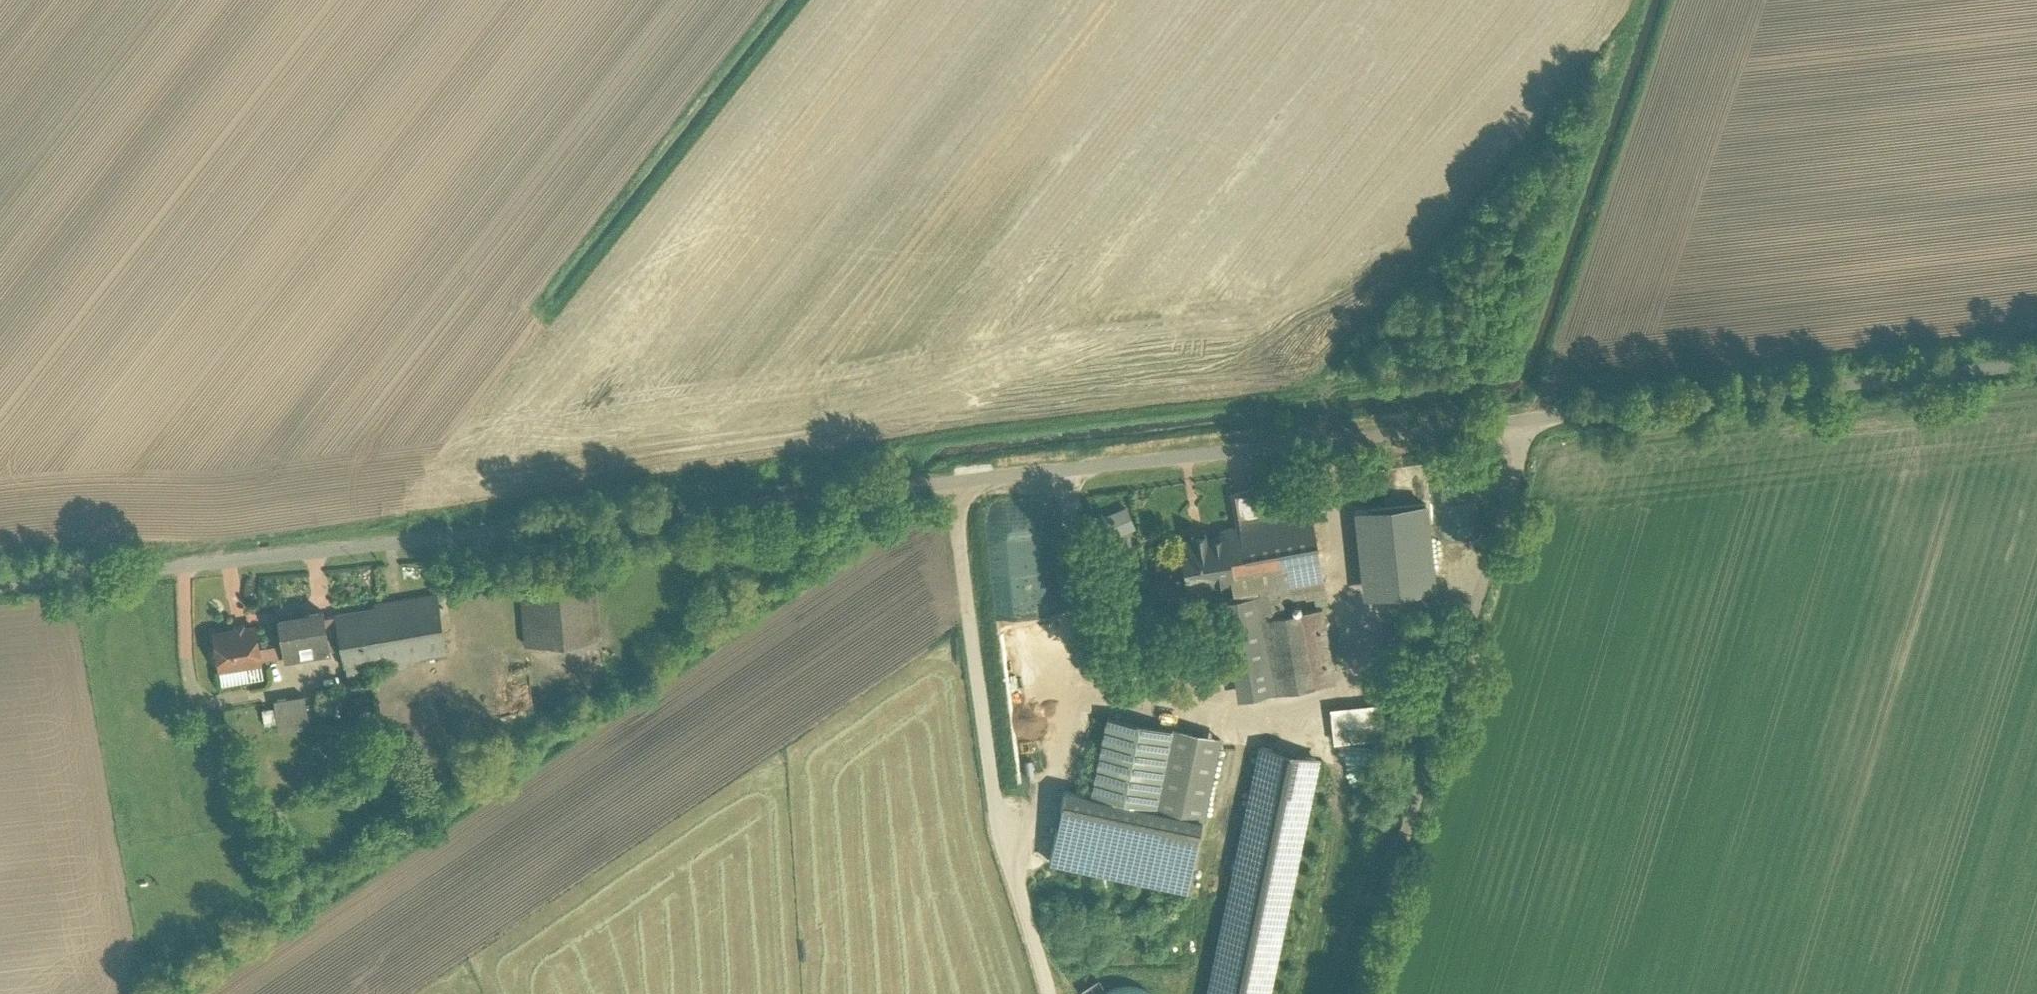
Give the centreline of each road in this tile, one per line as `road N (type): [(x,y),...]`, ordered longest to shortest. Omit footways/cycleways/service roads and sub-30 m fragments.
road 1 (unclassified): [(0,585),(1545,412)]
road 2 (unclassified): [(1360,993),(1545,412)]
road 3 (unclassified): [(1545,412),(2036,357)]

